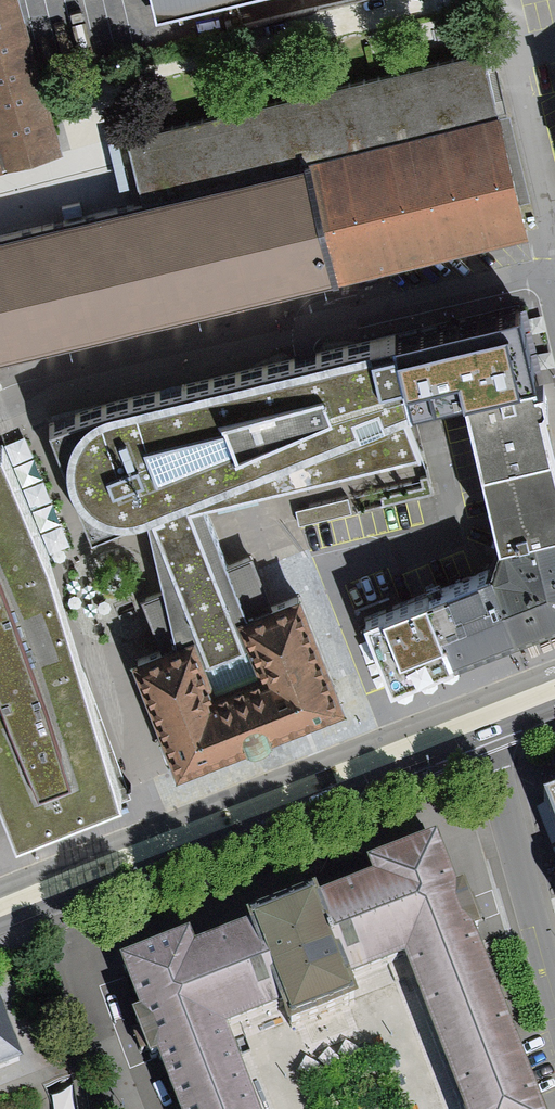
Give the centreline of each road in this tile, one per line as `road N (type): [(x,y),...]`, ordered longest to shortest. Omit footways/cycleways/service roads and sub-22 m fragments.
road 1 (primary): [(0,908),(554,690)]
road 2 (unclassified): [(316,335),(106,383),(0,419)]
road 3 (residential): [(554,278),(316,335)]

